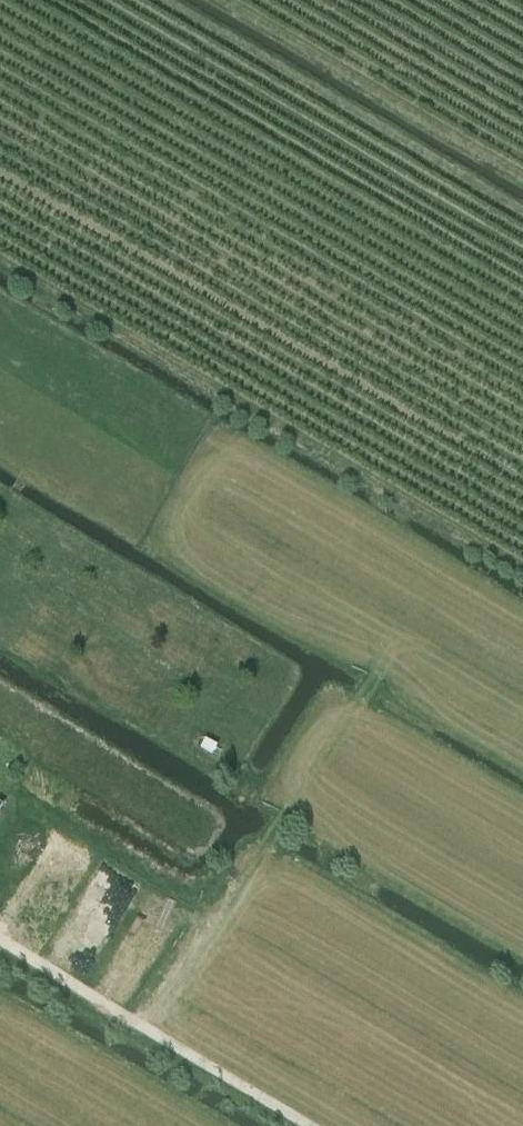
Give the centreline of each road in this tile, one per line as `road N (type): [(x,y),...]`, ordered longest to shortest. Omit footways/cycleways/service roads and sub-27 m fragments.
road 1 (track): [(300,1125),(0,939)]

